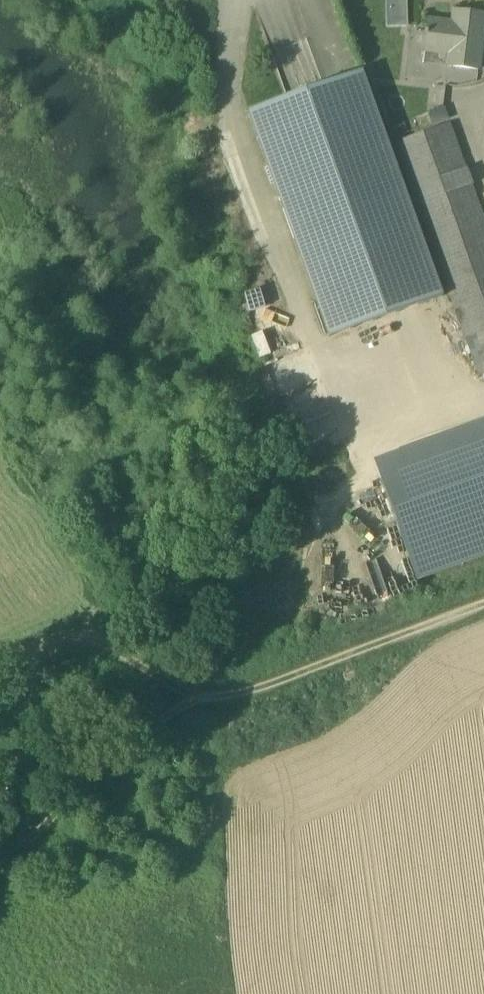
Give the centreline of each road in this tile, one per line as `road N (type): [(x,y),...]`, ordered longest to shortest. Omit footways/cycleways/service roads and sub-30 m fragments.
road 1 (track): [(197,690),(233,697),(483,604)]
road 2 (track): [(0,870),(197,690)]
road 3 (track): [(0,663),(35,645),(71,641),(110,646),(197,690)]

